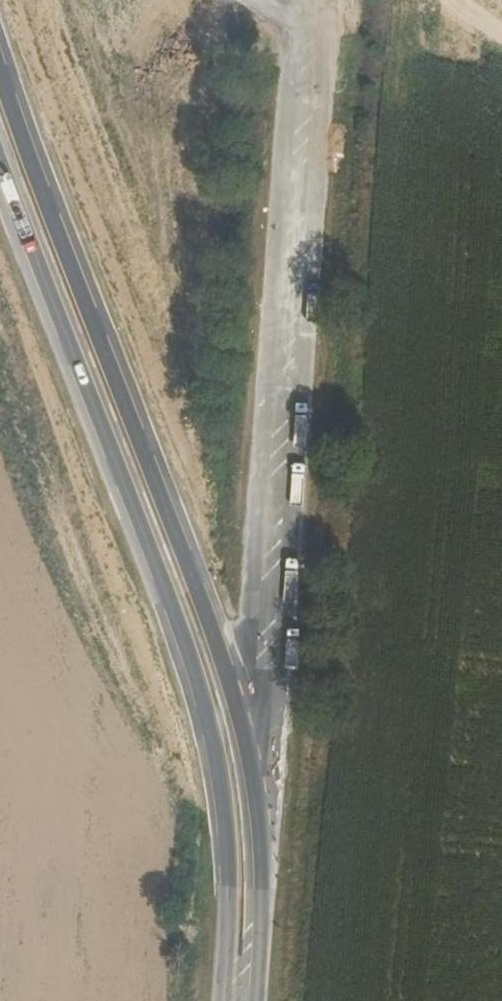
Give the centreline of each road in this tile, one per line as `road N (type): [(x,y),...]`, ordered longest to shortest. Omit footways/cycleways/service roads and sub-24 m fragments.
road 1 (primary): [(295,0),(222,1000)]
road 2 (primary): [(257,1000),(330,0)]

